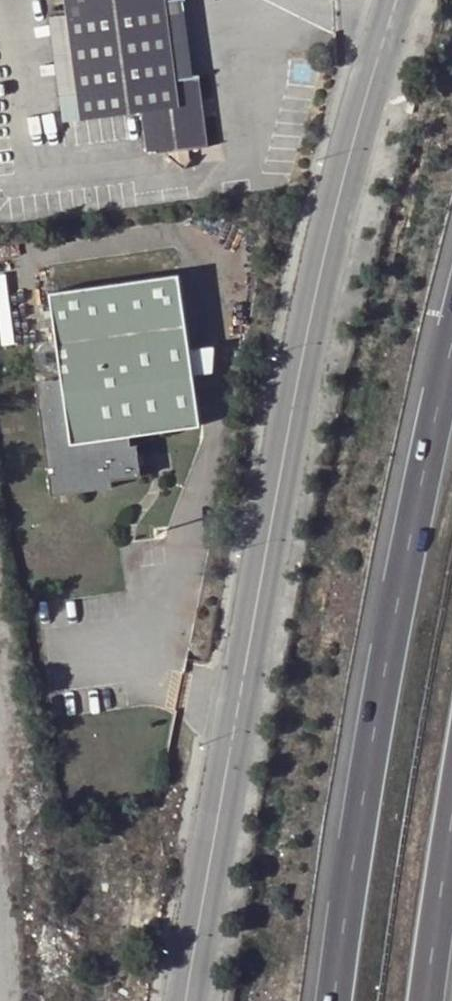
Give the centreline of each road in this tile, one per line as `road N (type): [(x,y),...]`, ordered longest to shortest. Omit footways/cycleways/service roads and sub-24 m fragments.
road 1 (residential): [(184,1000),(305,300),(391,0)]
road 2 (motorway): [(451,340),(352,860),(337,1000)]
road 3 (motorway): [(439,1000),(451,879)]

